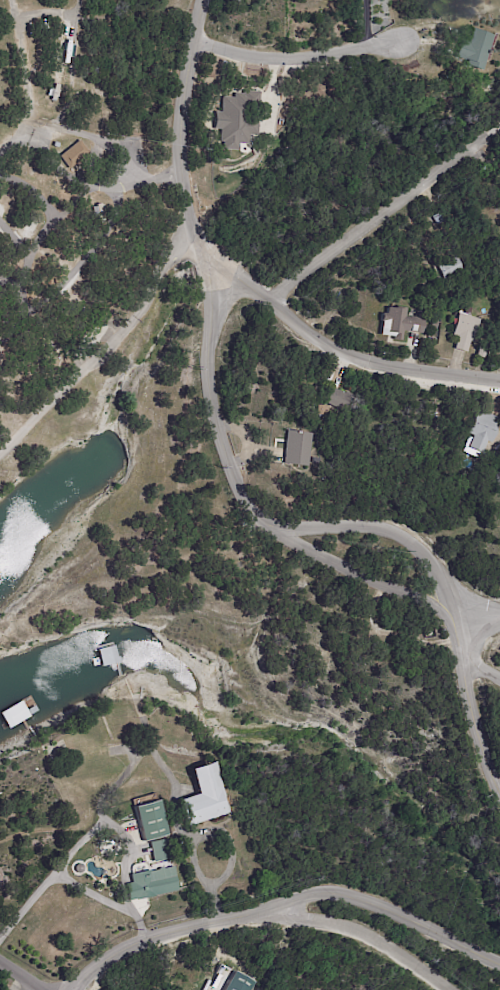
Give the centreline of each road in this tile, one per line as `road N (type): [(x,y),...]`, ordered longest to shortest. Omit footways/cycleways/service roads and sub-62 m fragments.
road 1 (residential): [(451,989),(368,936),(277,910),(118,950),(87,971),(76,989)]
road 2 (residential): [(499,380),(377,365),(302,329),(270,297),(218,277)]
road 3 (residential): [(208,0),(192,43),(181,174),(192,237),(218,277)]
road 4 (residential): [(218,277),(206,372),(211,403),(237,490),(277,531)]
road 5 (residential): [(270,297),(499,146)]
road 6 (residential): [(499,965),(348,895),(325,893),(277,910)]
road 7 (residential): [(464,615),(405,536),(358,525),(277,531)]
road 8 (residential): [(192,43),(257,59),(395,43)]
road 9 (residential): [(277,531),(464,615)]
road 10 (residential): [(464,615),(469,714),(499,792)]

